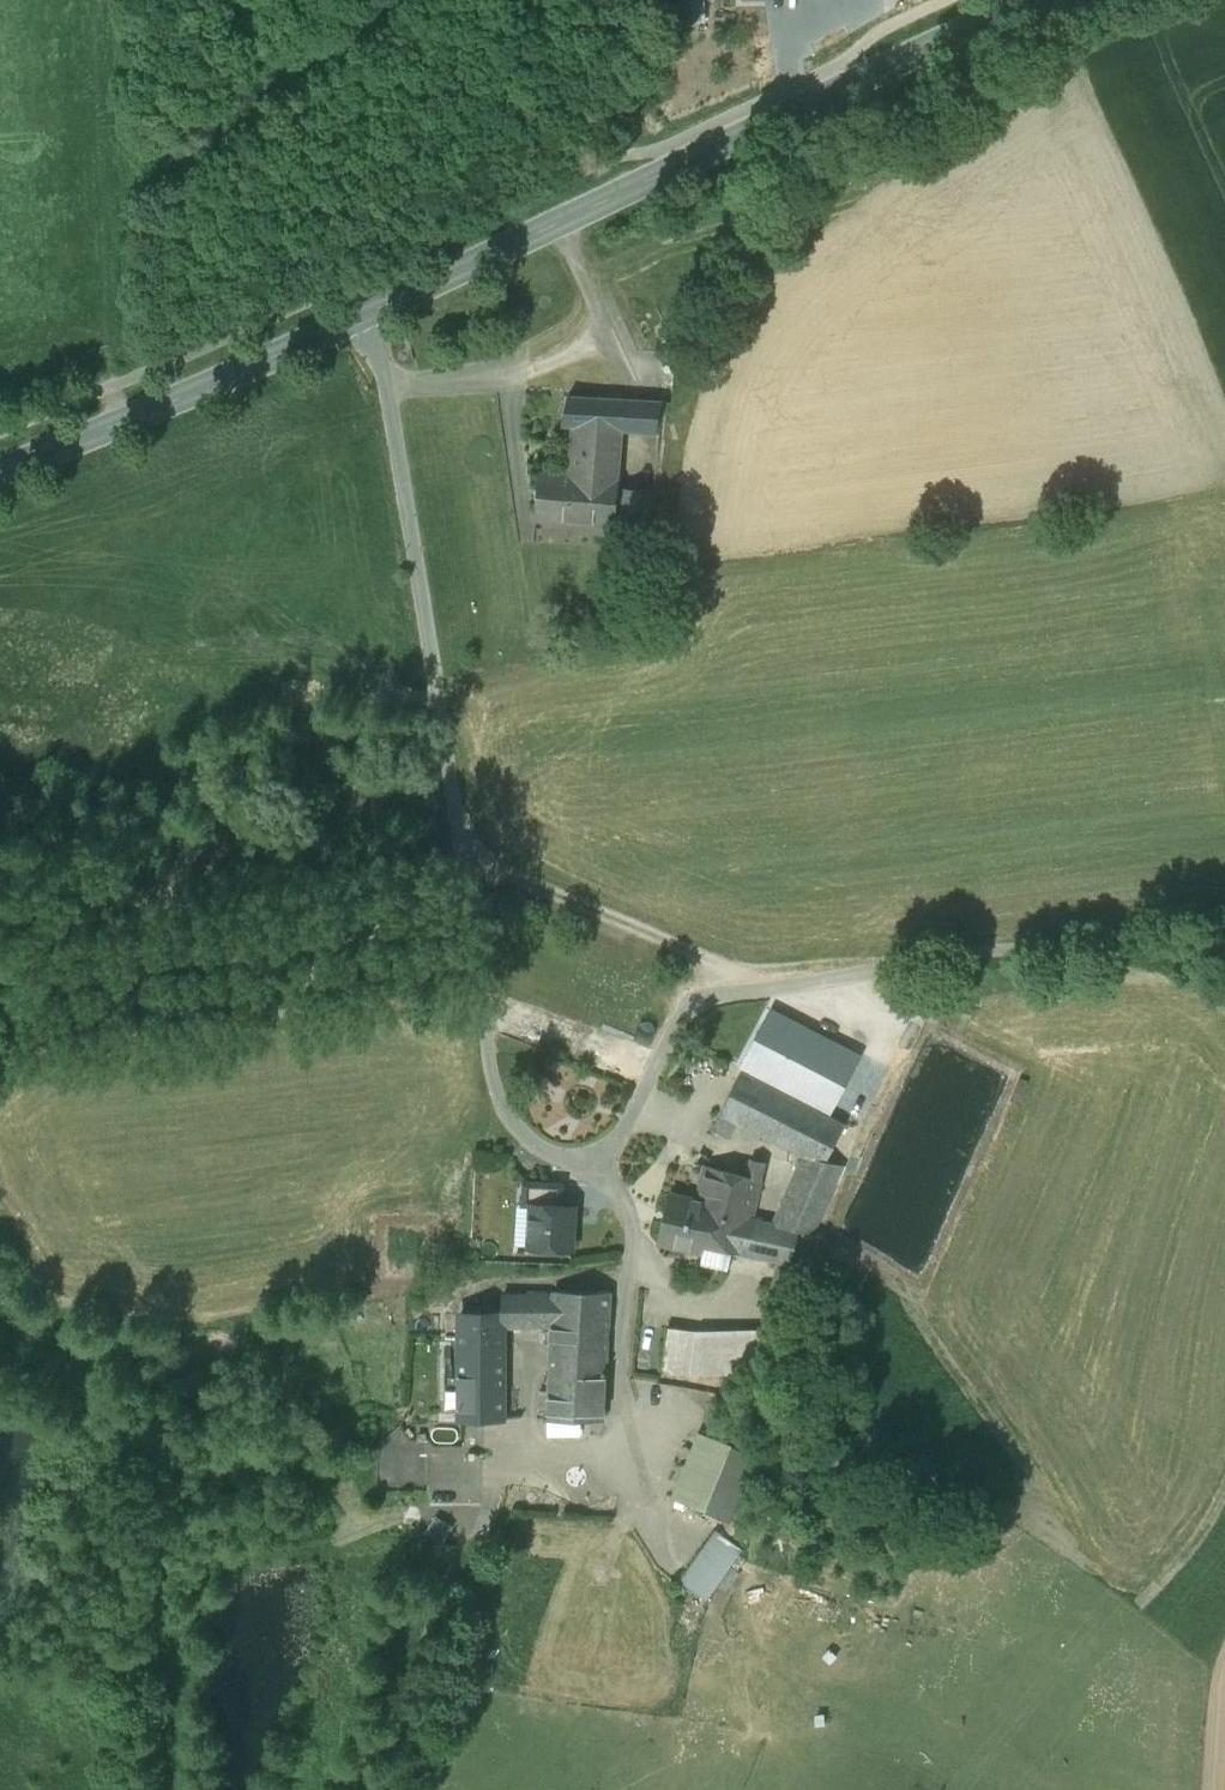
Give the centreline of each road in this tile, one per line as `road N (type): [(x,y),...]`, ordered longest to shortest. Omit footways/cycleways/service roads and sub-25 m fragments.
road 1 (tertiary): [(0,467),(373,310),(1042,0)]
road 2 (track): [(373,310),(496,1089),(522,1134),(557,1159),(596,1159)]
road 3 (track): [(596,1159),(620,1139),(682,1015),(704,998),(1030,947),(1127,948),(1224,963)]
road 4 (track): [(596,1159),(627,1205),(635,1239),(618,1379),(636,1508)]
road 5 (track): [(462,860),(745,993)]

